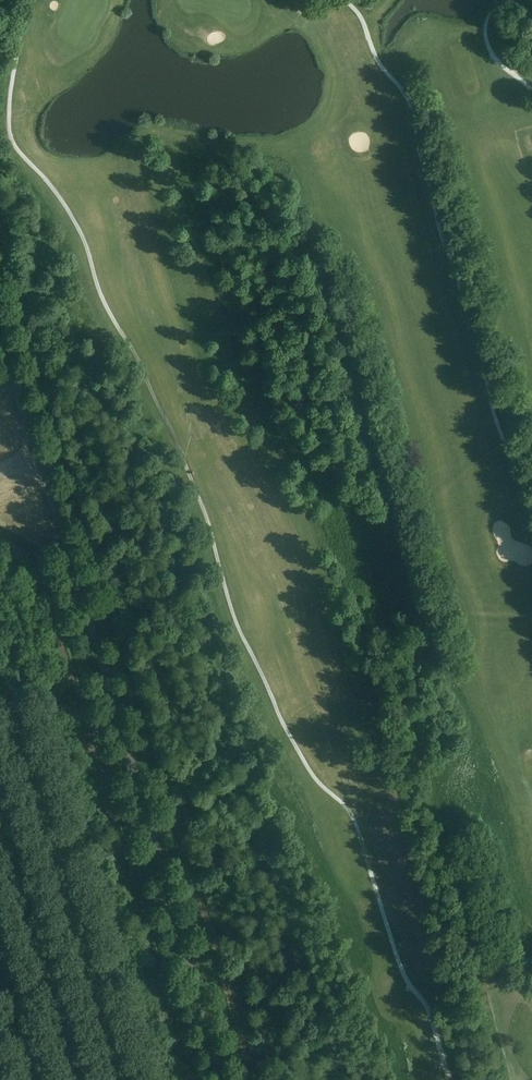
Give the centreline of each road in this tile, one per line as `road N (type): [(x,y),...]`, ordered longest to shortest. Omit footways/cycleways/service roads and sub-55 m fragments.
road 1 (tertiary): [(232,1079),(42,461)]
road 2 (tertiary): [(42,461),(0,315)]

